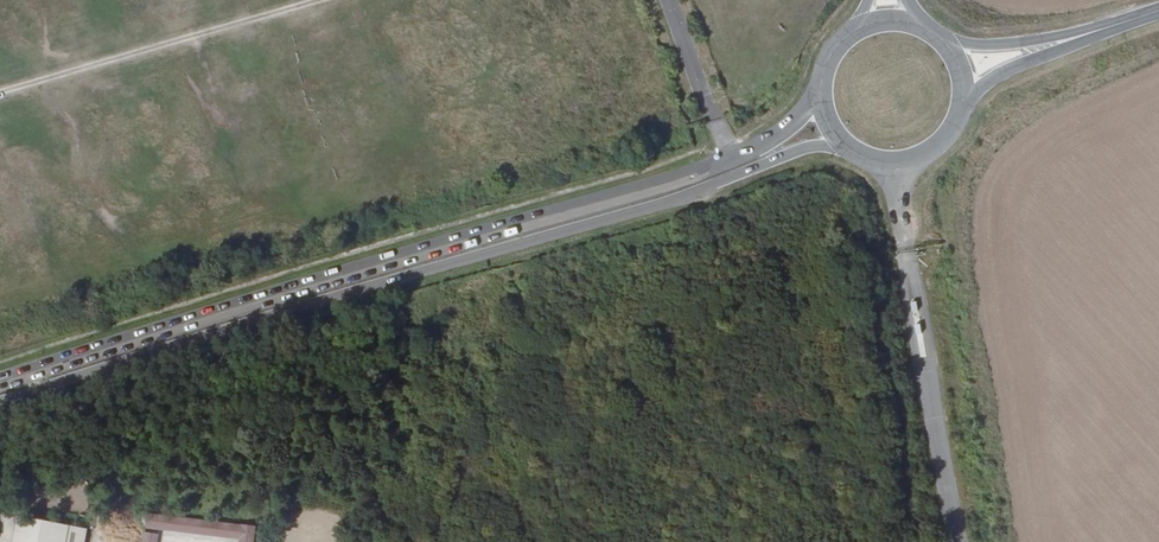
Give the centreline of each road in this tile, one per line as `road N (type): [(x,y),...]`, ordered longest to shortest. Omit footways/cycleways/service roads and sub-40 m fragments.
road 1 (unclassified): [(0,401),(809,148),(847,150)]
road 2 (unclassified): [(819,99),(731,161),(685,177),(0,383)]
road 3 (track): [(318,0),(0,91)]
road 4 (secondary): [(847,150),(877,163),(909,163),(948,140),(963,114)]
road 5 (secondary): [(963,114),(1004,71),(1077,37)]
road 6 (secondary): [(1077,37),(1000,45),(946,41)]

